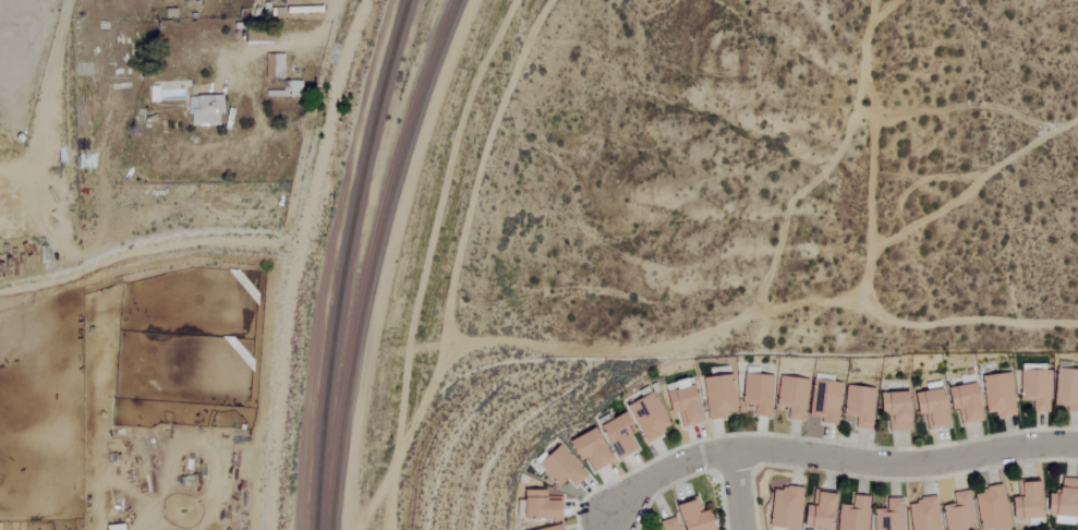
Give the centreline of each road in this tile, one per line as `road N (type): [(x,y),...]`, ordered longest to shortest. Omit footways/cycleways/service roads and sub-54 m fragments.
road 1 (track): [(559,0),(500,95),(440,344),(389,480),(391,529)]
road 2 (residential): [(252,529),(281,249),(342,0)]
road 3 (track): [(389,480),(437,204),(462,115),(517,0)]
road 4 (residential): [(1077,447),(932,462),(727,449),(689,456),(606,519)]

